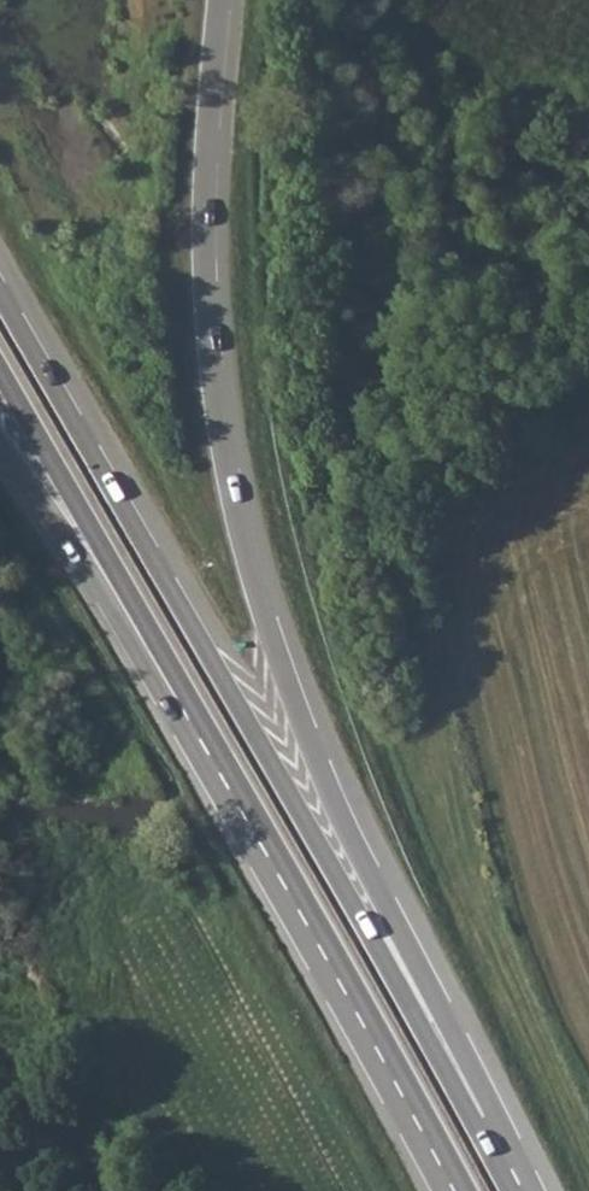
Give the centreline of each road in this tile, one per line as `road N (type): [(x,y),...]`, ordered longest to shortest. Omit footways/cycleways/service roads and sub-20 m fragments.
road 1 (primary): [(535,1190),(373,878),(268,580),(226,369),(211,219),(222,0)]
road 2 (primary): [(514,1190),(0,292)]
road 3 (primary): [(215,748),(467,1190)]
road 4 (primary): [(0,369),(215,748)]
road 5 (primary): [(0,443),(127,624),(185,724),(215,748)]

